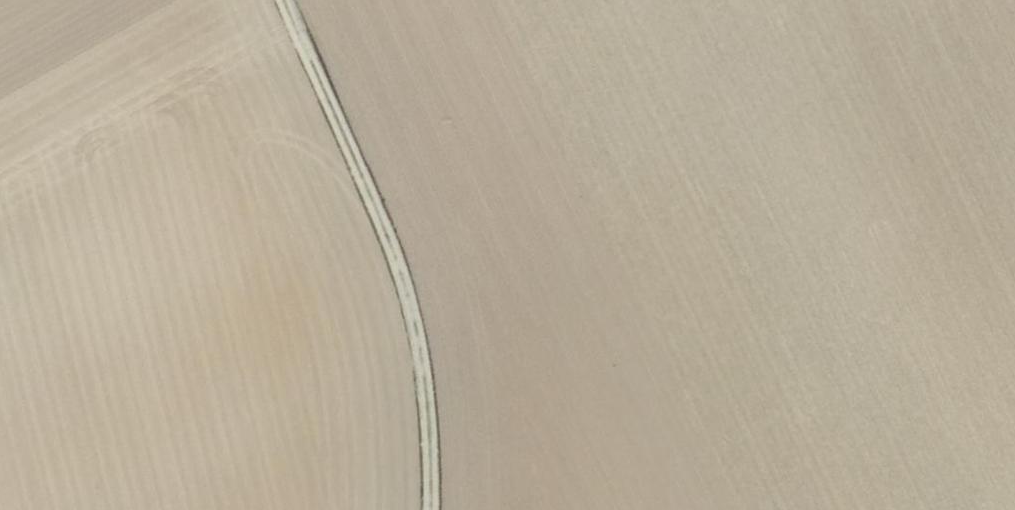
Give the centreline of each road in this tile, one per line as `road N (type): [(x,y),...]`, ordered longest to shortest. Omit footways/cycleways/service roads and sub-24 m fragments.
road 1 (track): [(281,0),(381,227),(425,403),(427,509)]

